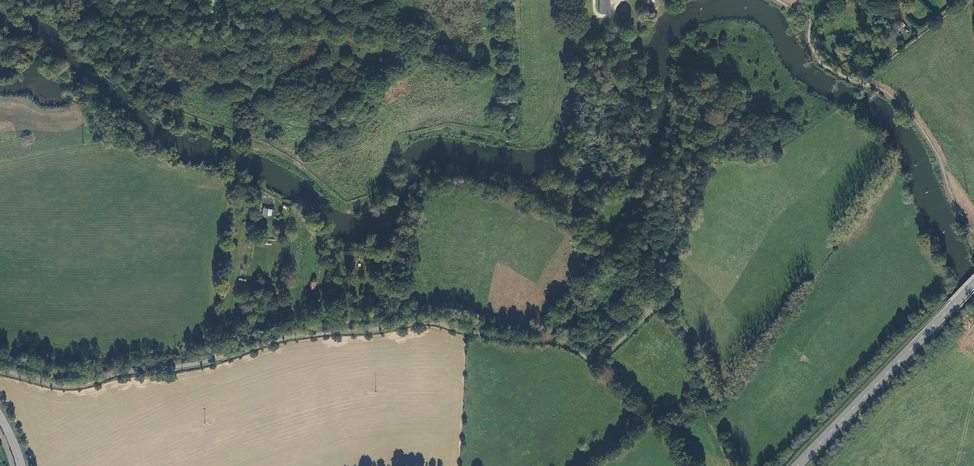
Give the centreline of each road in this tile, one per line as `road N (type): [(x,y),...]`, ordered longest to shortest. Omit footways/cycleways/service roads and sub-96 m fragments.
road 1 (secondary): [(973,285),(799,465)]

